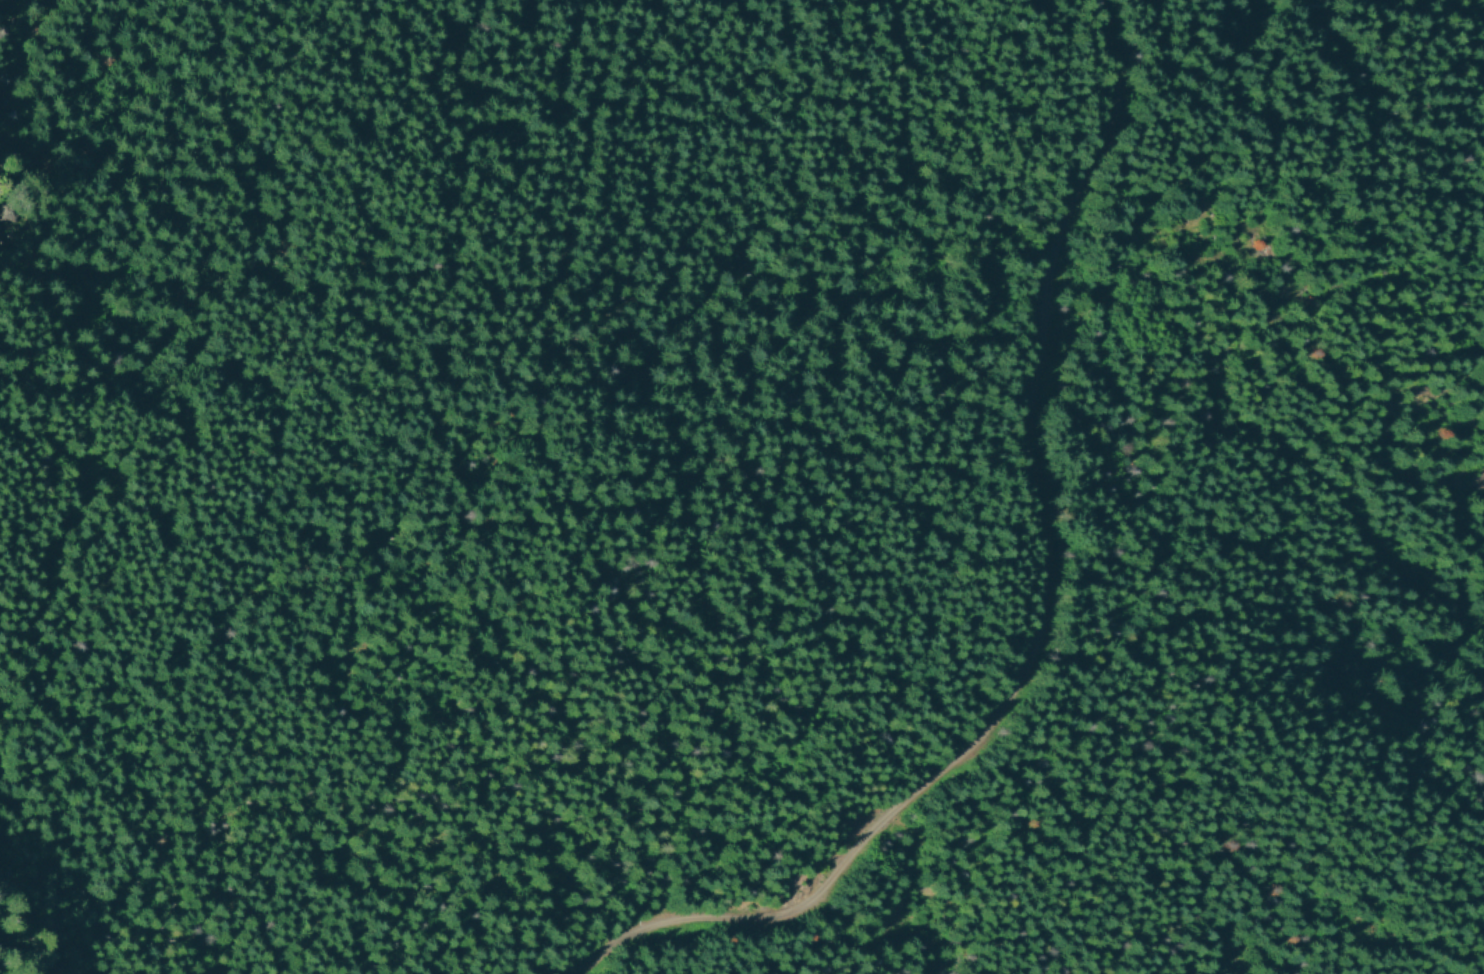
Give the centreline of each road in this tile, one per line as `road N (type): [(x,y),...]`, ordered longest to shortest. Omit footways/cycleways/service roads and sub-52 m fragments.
road 1 (residential): [(587,973),(632,937),(675,924),(801,913),(985,740),(1023,689),(1038,609),(1021,426),(1024,370),(1038,268),(1057,221),(1111,162),(1123,135),(1126,66),(1111,0)]

